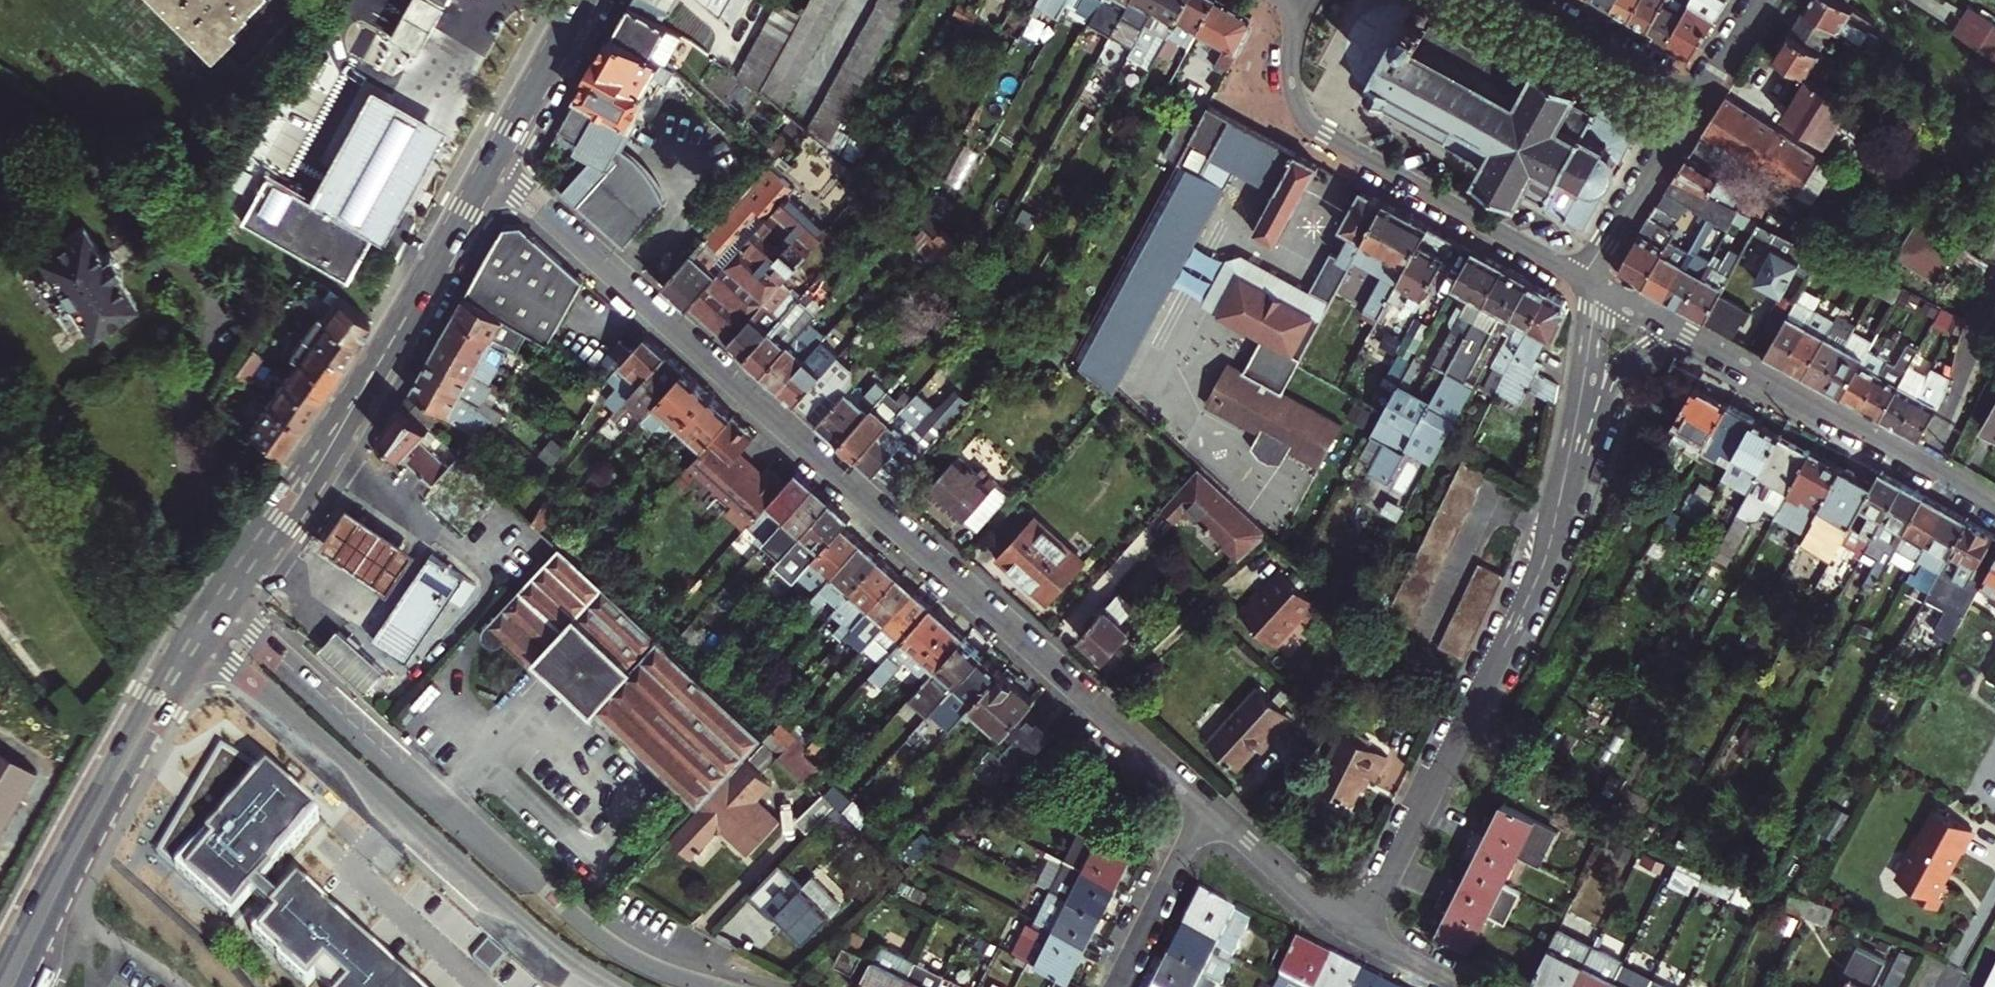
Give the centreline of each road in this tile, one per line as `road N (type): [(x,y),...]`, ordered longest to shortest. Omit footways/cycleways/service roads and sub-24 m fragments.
road 1 (residential): [(1206,804),(490,166)]
road 2 (residential): [(1355,935),(1550,538),(1601,287)]
road 3 (residential): [(710,986),(603,939),(225,613)]
road 4 (residential): [(206,643),(553,949),(616,986)]
road 5 (residential): [(1601,287),(1994,508)]
road 6 (primary): [(259,544),(358,405),(490,166)]
road 7 (residential): [(1302,0),(1290,79),(1308,125),(1583,277)]
road 8 (primary): [(23,986),(81,863),(206,643)]
road 9 (primary): [(188,627),(0,967)]
road 10 (residential): [(1583,277),(1697,99)]
road 11 (residential): [(1115,986),(1206,804)]
road 12 (residential): [(1697,99),(1521,0)]
road 13 (residential): [(1355,935),(1206,804)]
road 14 (primary): [(490,166),(584,0)]

